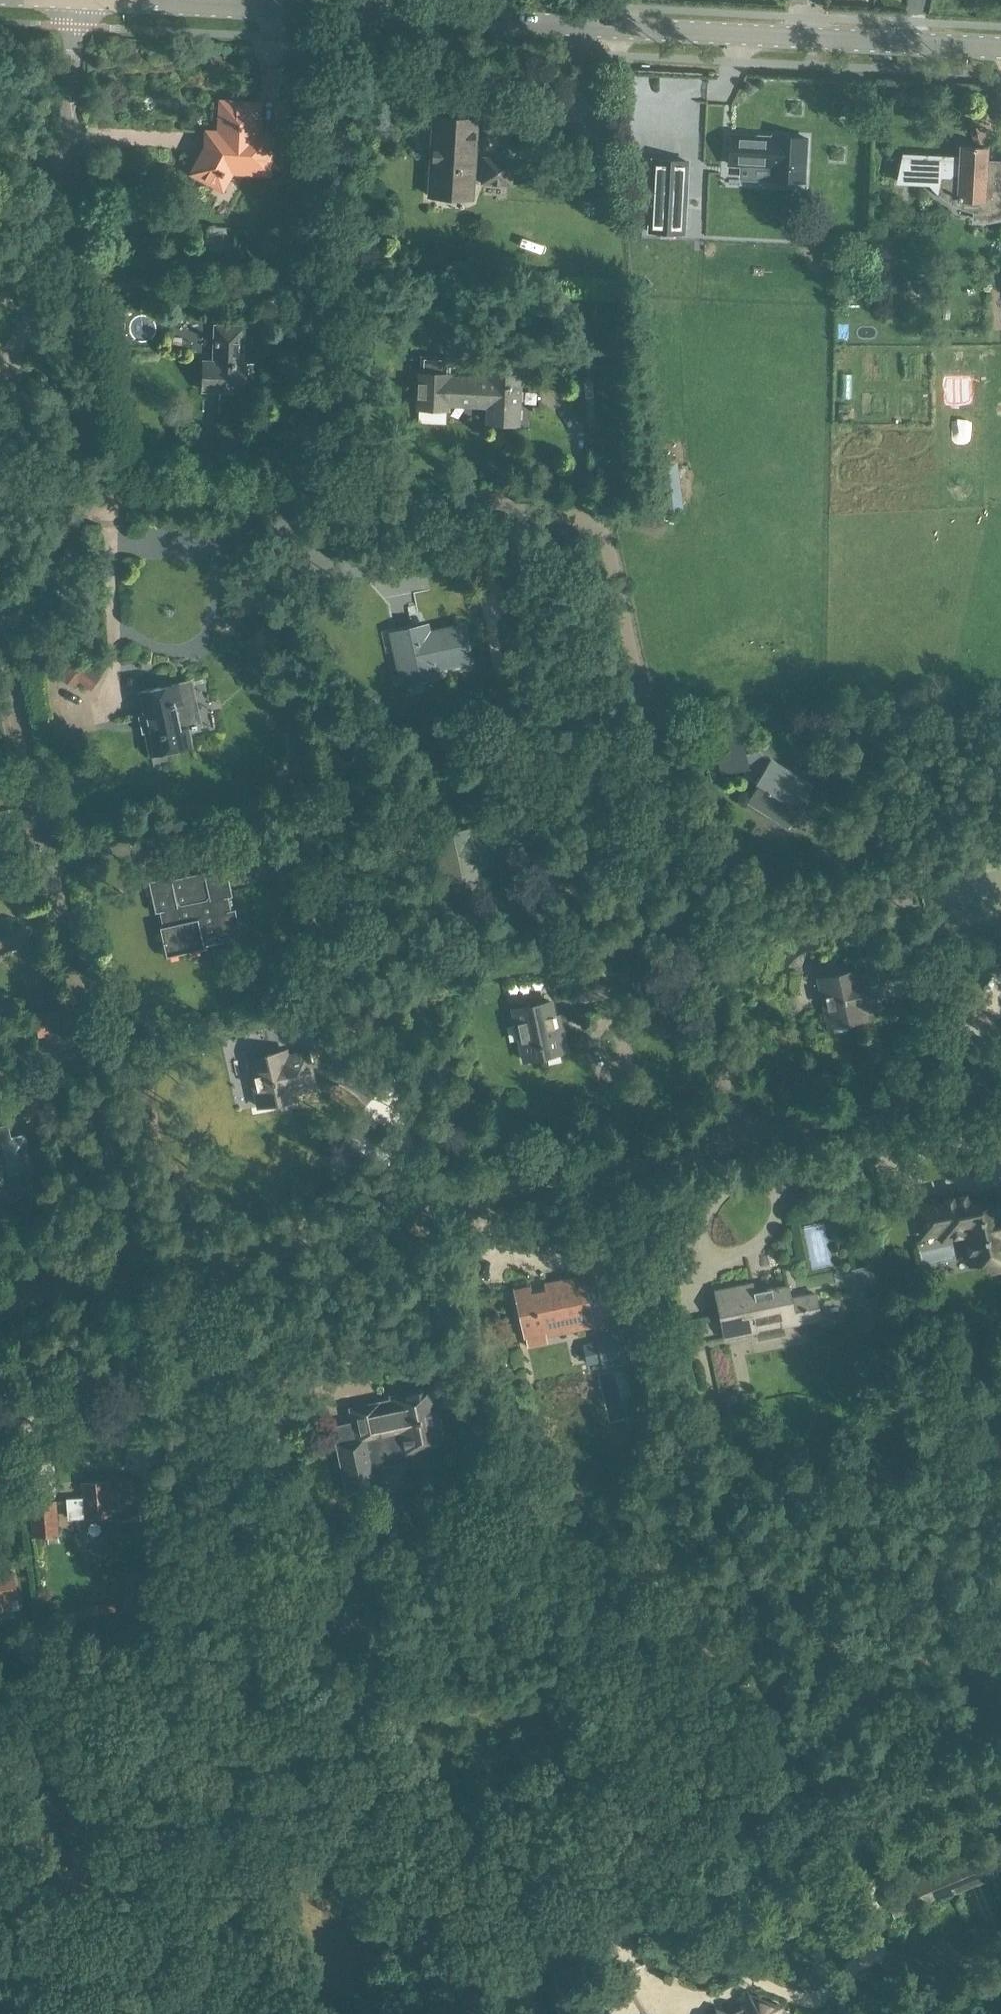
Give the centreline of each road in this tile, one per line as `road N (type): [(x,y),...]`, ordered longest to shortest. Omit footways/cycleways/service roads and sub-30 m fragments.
road 1 (residential): [(740,1139),(607,559),(590,534),(557,521),(412,504),(106,505)]
road 2 (secondary): [(1000,47),(123,0)]
road 3 (residential): [(142,1266),(9,674),(17,634),(84,523),(106,505)]
road 4 (residential): [(142,1266),(740,1139)]
road 5 (unclassified): [(552,2013),(536,1967),(1000,1772)]
road 6 (residential): [(106,505),(69,270),(78,0)]
road 7 (residential): [(740,1139),(1000,1082)]
road 8 (residential): [(0,1298),(142,1266)]

